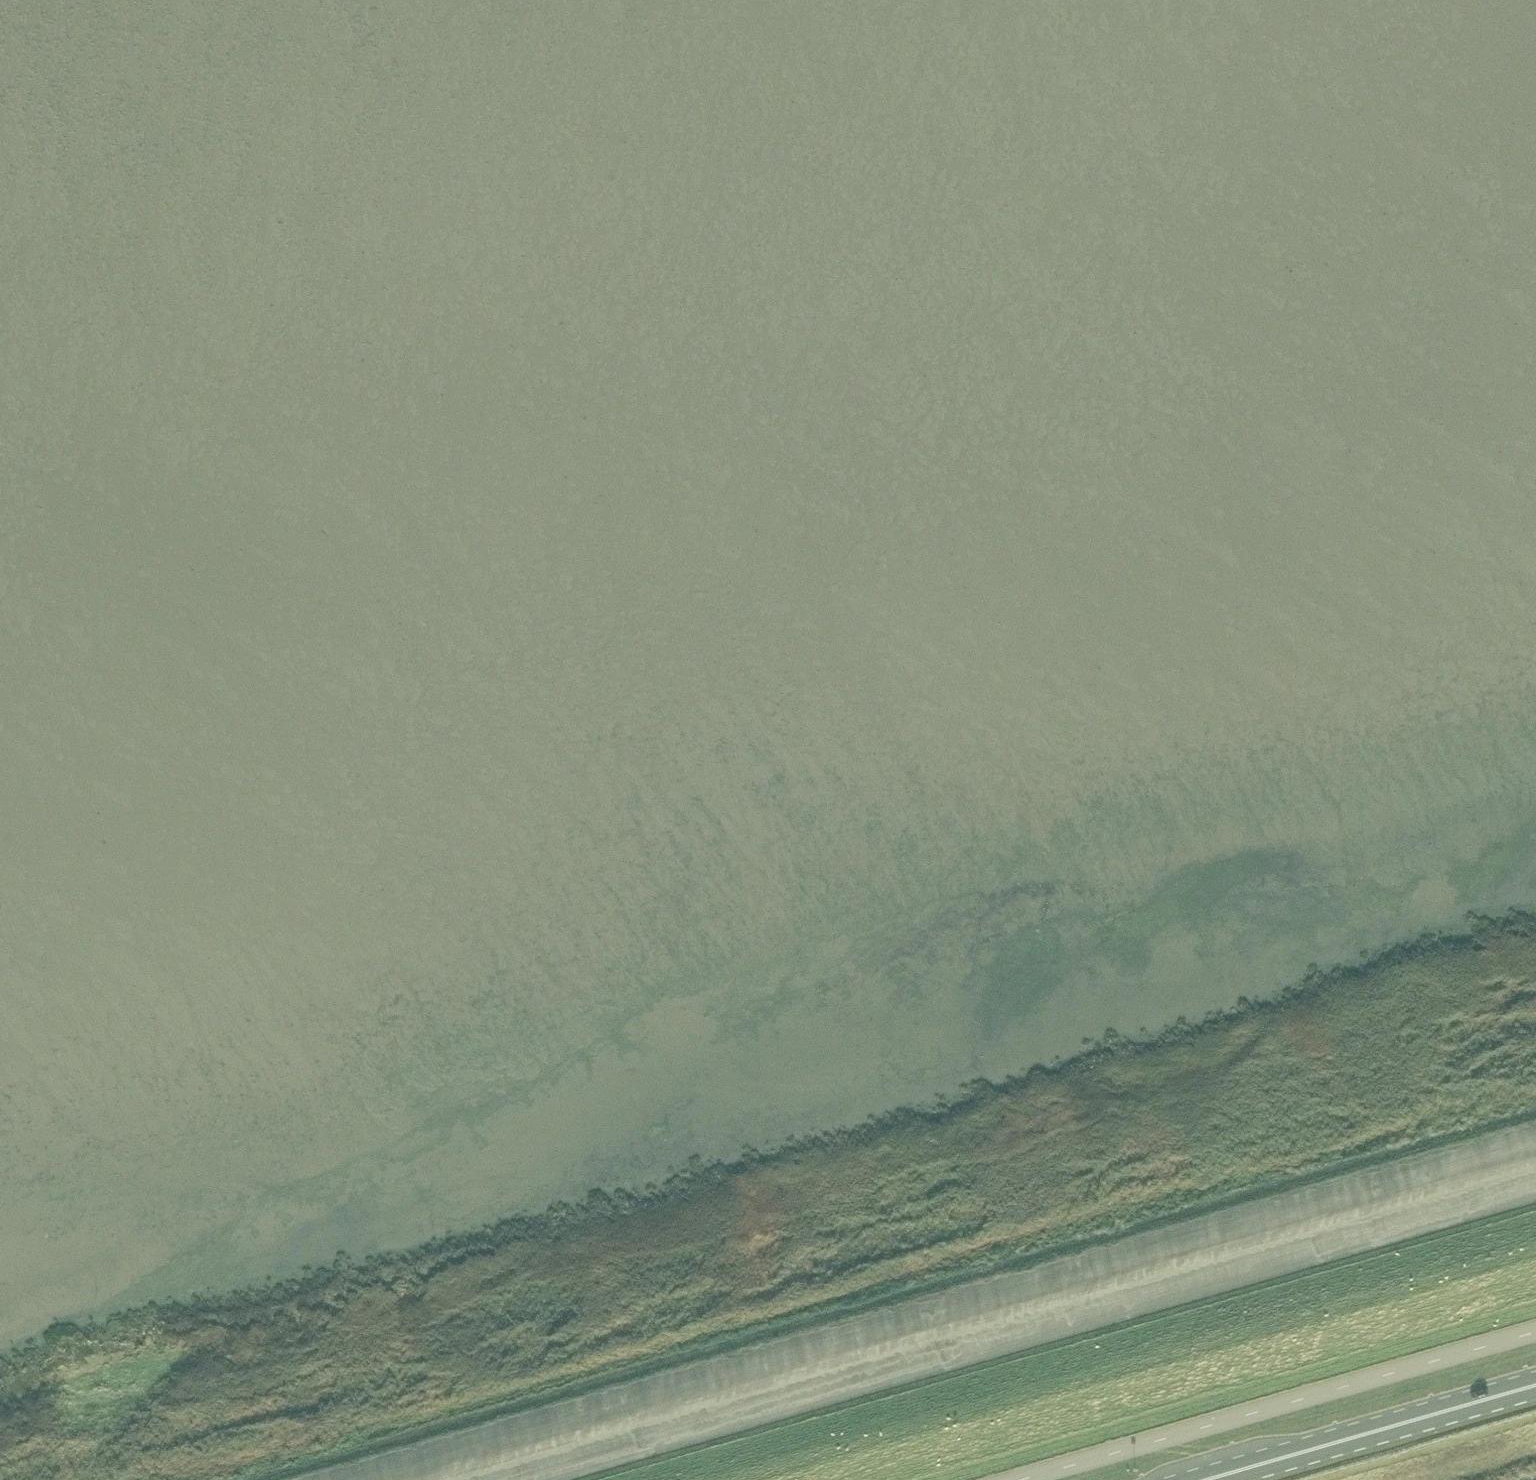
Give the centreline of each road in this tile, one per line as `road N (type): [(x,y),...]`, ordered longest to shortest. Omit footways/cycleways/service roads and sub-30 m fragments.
road 1 (unclassified): [(1014,1479),(1535,1327)]
road 2 (primary): [(1205,1479),(1535,1385)]

